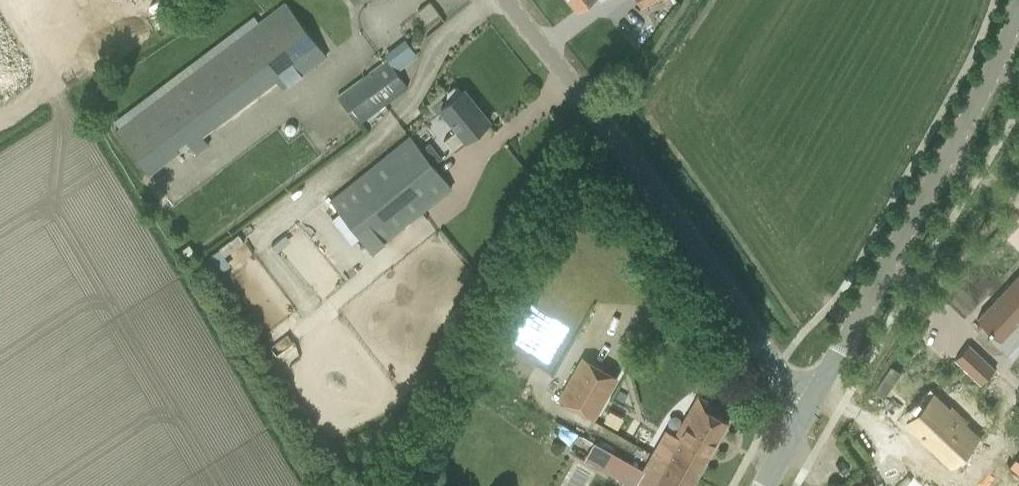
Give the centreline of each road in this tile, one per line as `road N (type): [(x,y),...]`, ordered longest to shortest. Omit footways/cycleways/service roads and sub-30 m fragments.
road 1 (tertiary): [(813,398),(778,370),(613,132),(508,0)]
road 2 (tertiary): [(813,398),(996,66),(1018,0)]

